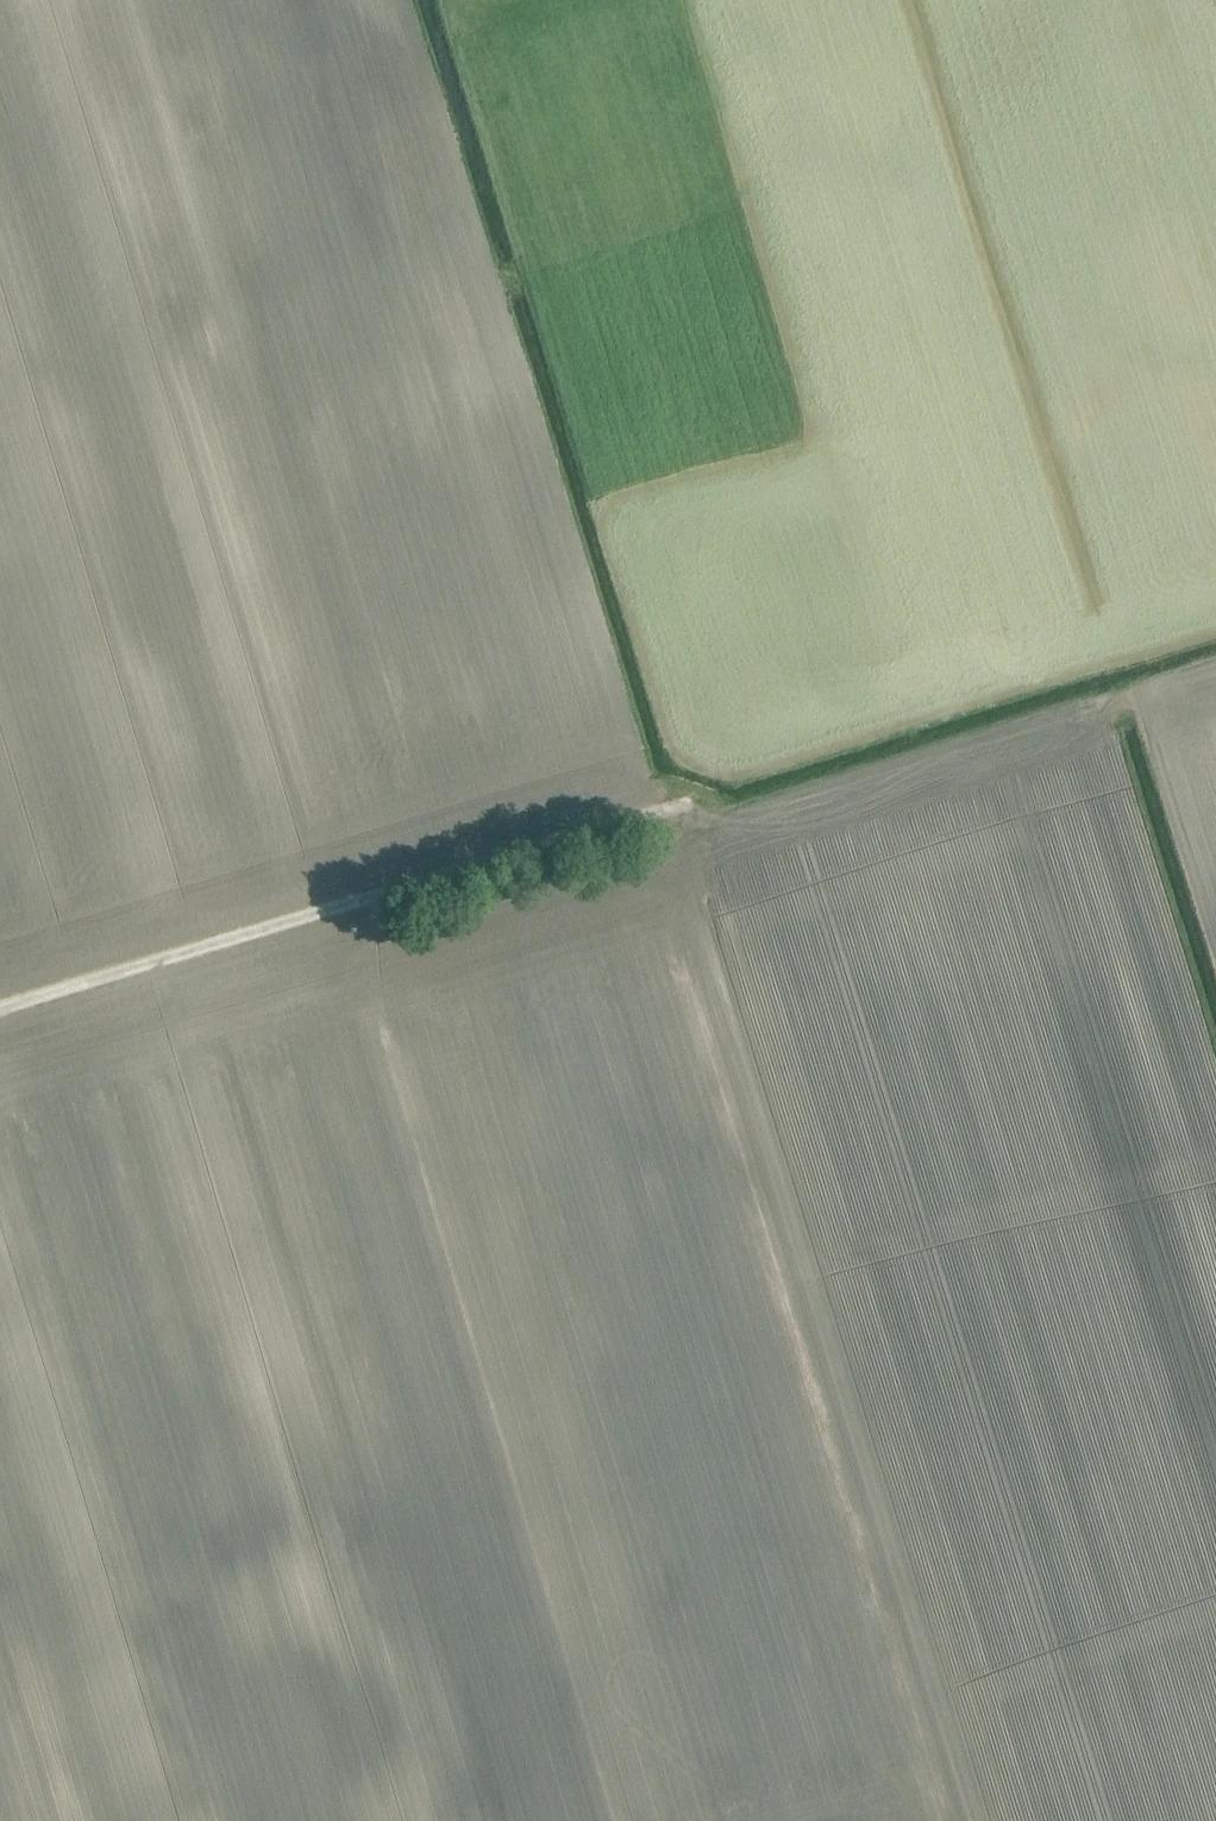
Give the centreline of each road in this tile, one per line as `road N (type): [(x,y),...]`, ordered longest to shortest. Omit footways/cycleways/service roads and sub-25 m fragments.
road 1 (track): [(0,1003),(687,803)]

